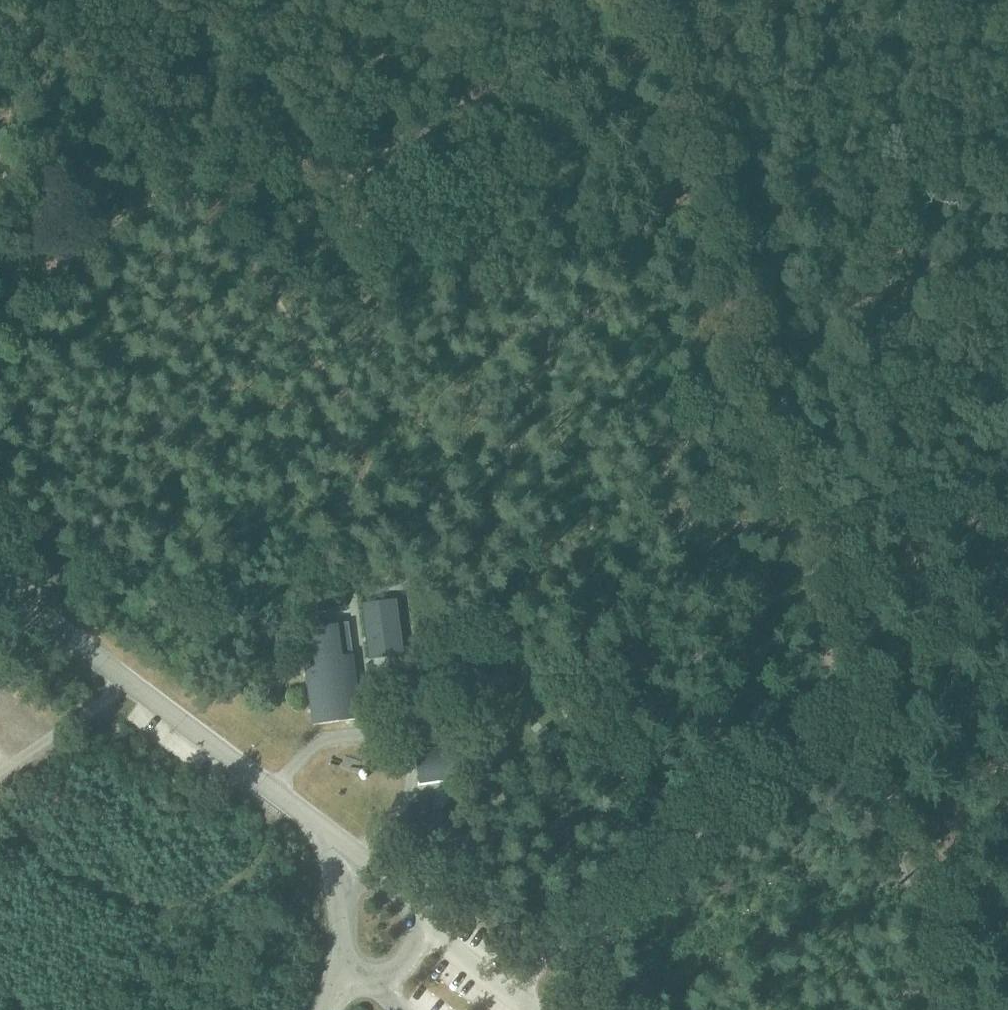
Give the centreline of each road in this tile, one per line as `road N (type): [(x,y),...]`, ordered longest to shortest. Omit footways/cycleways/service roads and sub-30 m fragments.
road 1 (track): [(947,1009),(635,0)]
road 2 (unclassified): [(354,858),(0,586)]
road 3 (unclassified): [(354,858),(343,905),(345,957),(355,971),(373,981),(394,975),(423,942),(423,923)]

